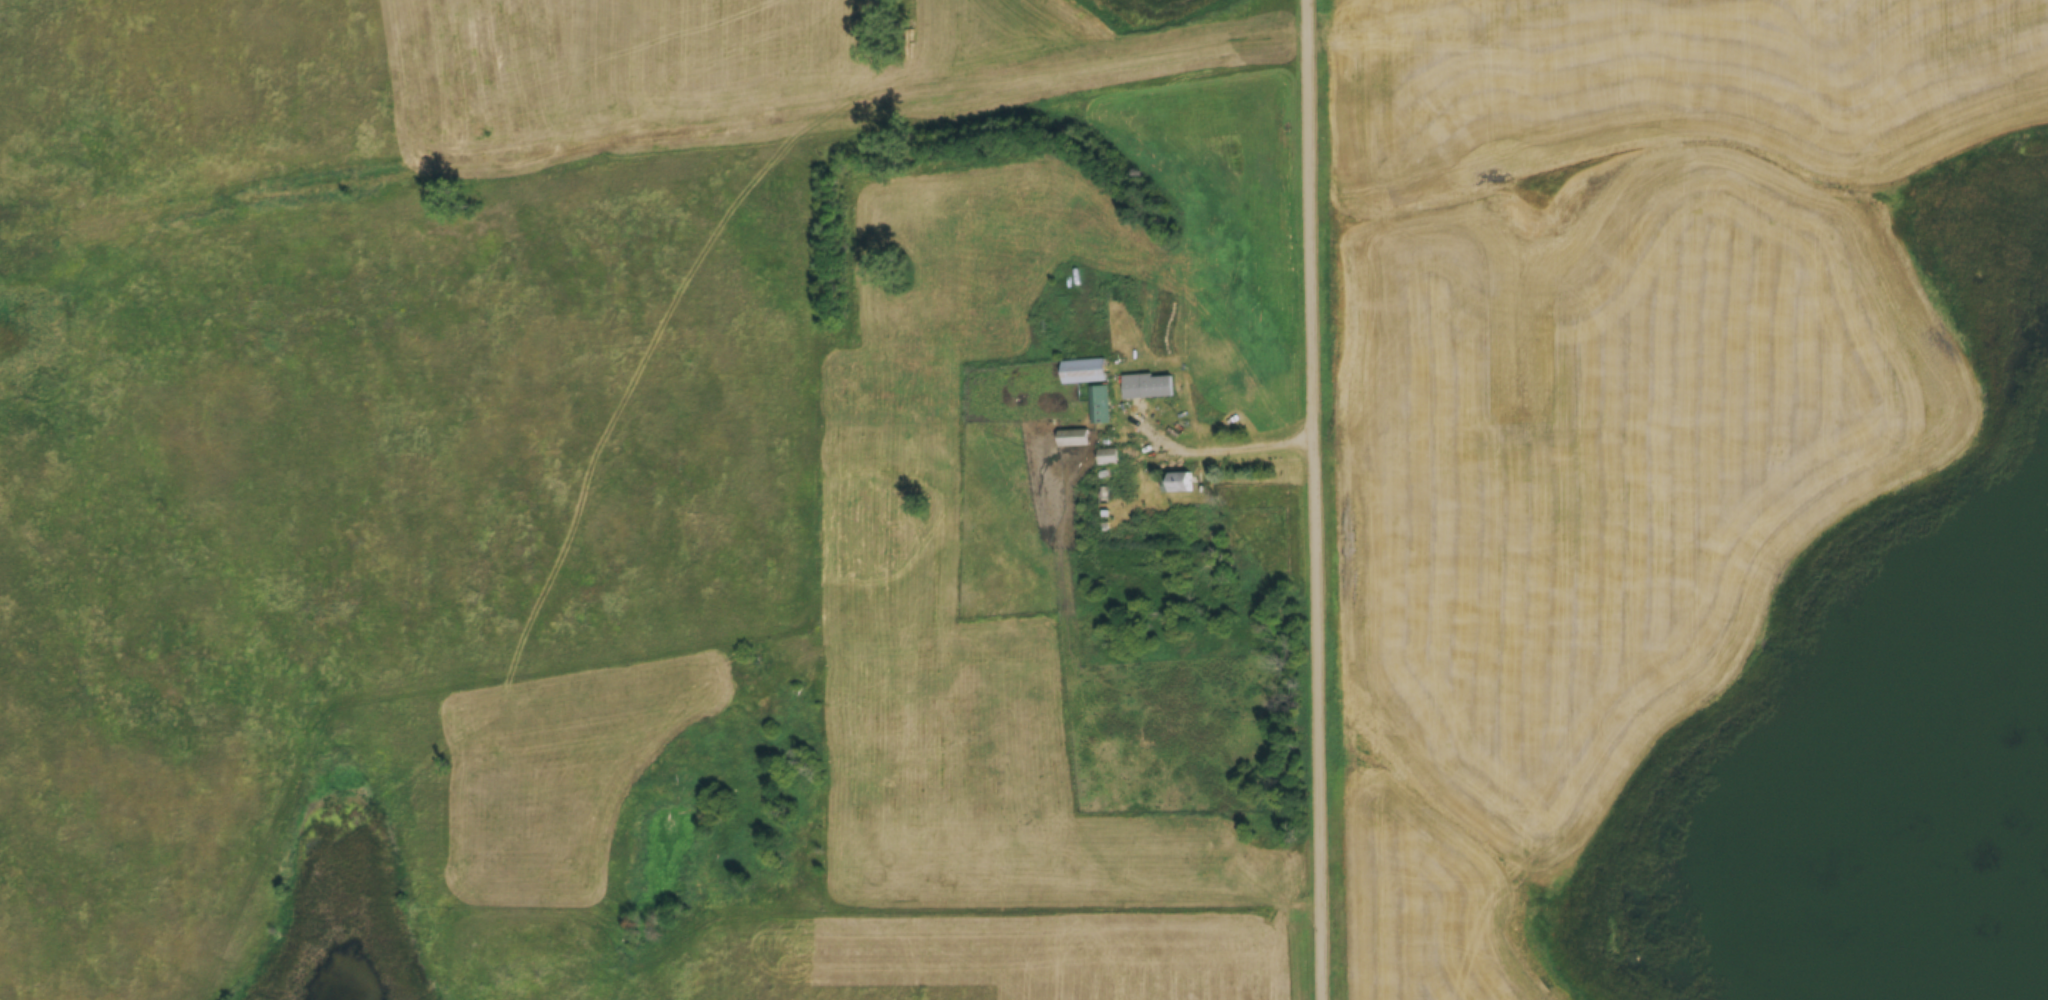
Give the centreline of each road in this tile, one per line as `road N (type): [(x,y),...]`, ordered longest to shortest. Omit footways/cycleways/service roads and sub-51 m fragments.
road 1 (residential): [(1325,999),(1310,0)]

